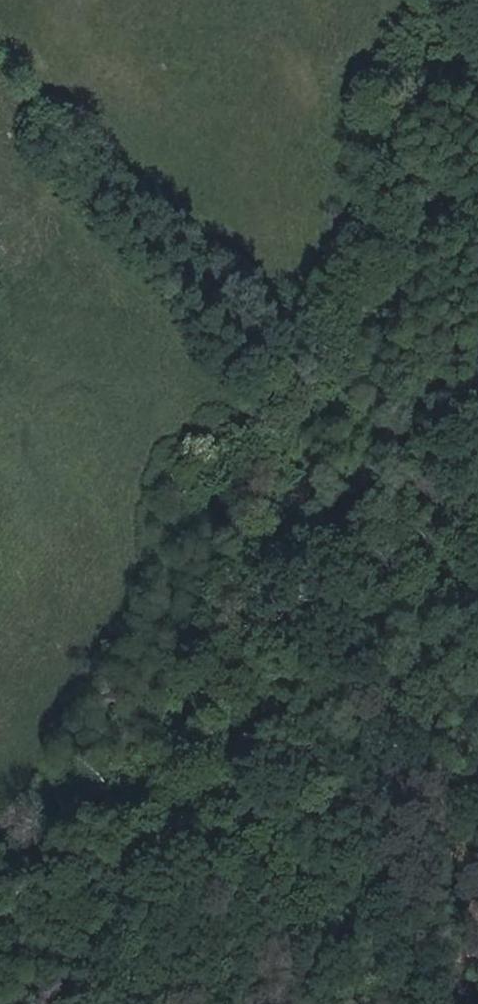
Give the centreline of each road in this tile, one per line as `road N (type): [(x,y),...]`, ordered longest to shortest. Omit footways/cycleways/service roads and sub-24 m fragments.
road 1 (track): [(93,1003),(217,766),(477,462)]

